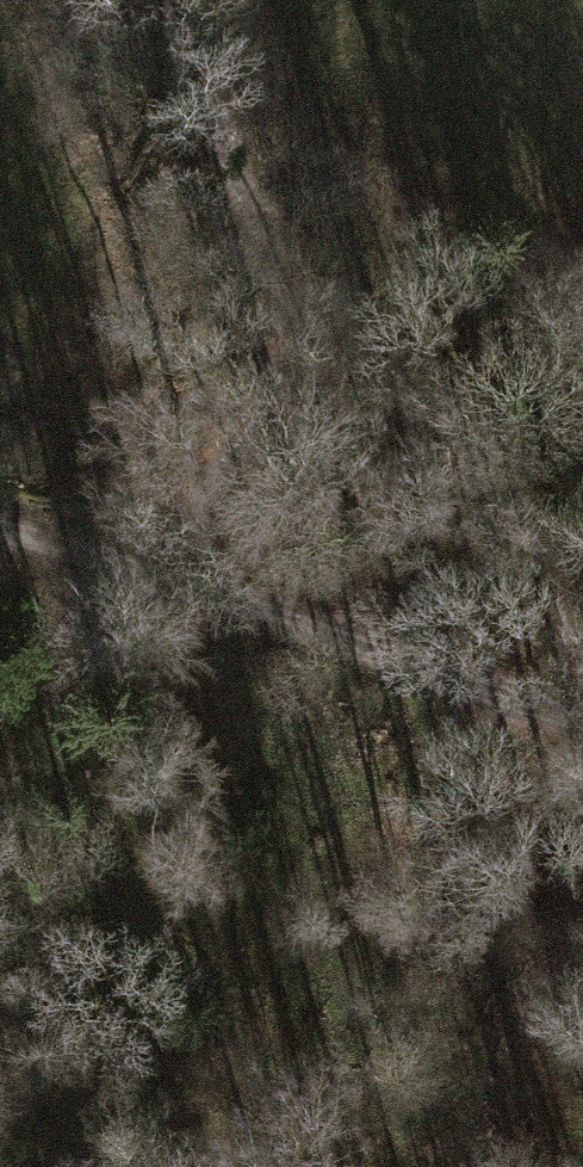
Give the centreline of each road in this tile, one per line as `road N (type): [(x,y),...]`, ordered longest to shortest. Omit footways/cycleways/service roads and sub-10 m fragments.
road 1 (track): [(158,0),(284,291),(294,349),(275,405),(250,442),(143,564)]
road 2 (track): [(143,564),(582,721)]
road 3 (track): [(143,564),(0,707)]
road 4 (track): [(0,531),(143,564)]

